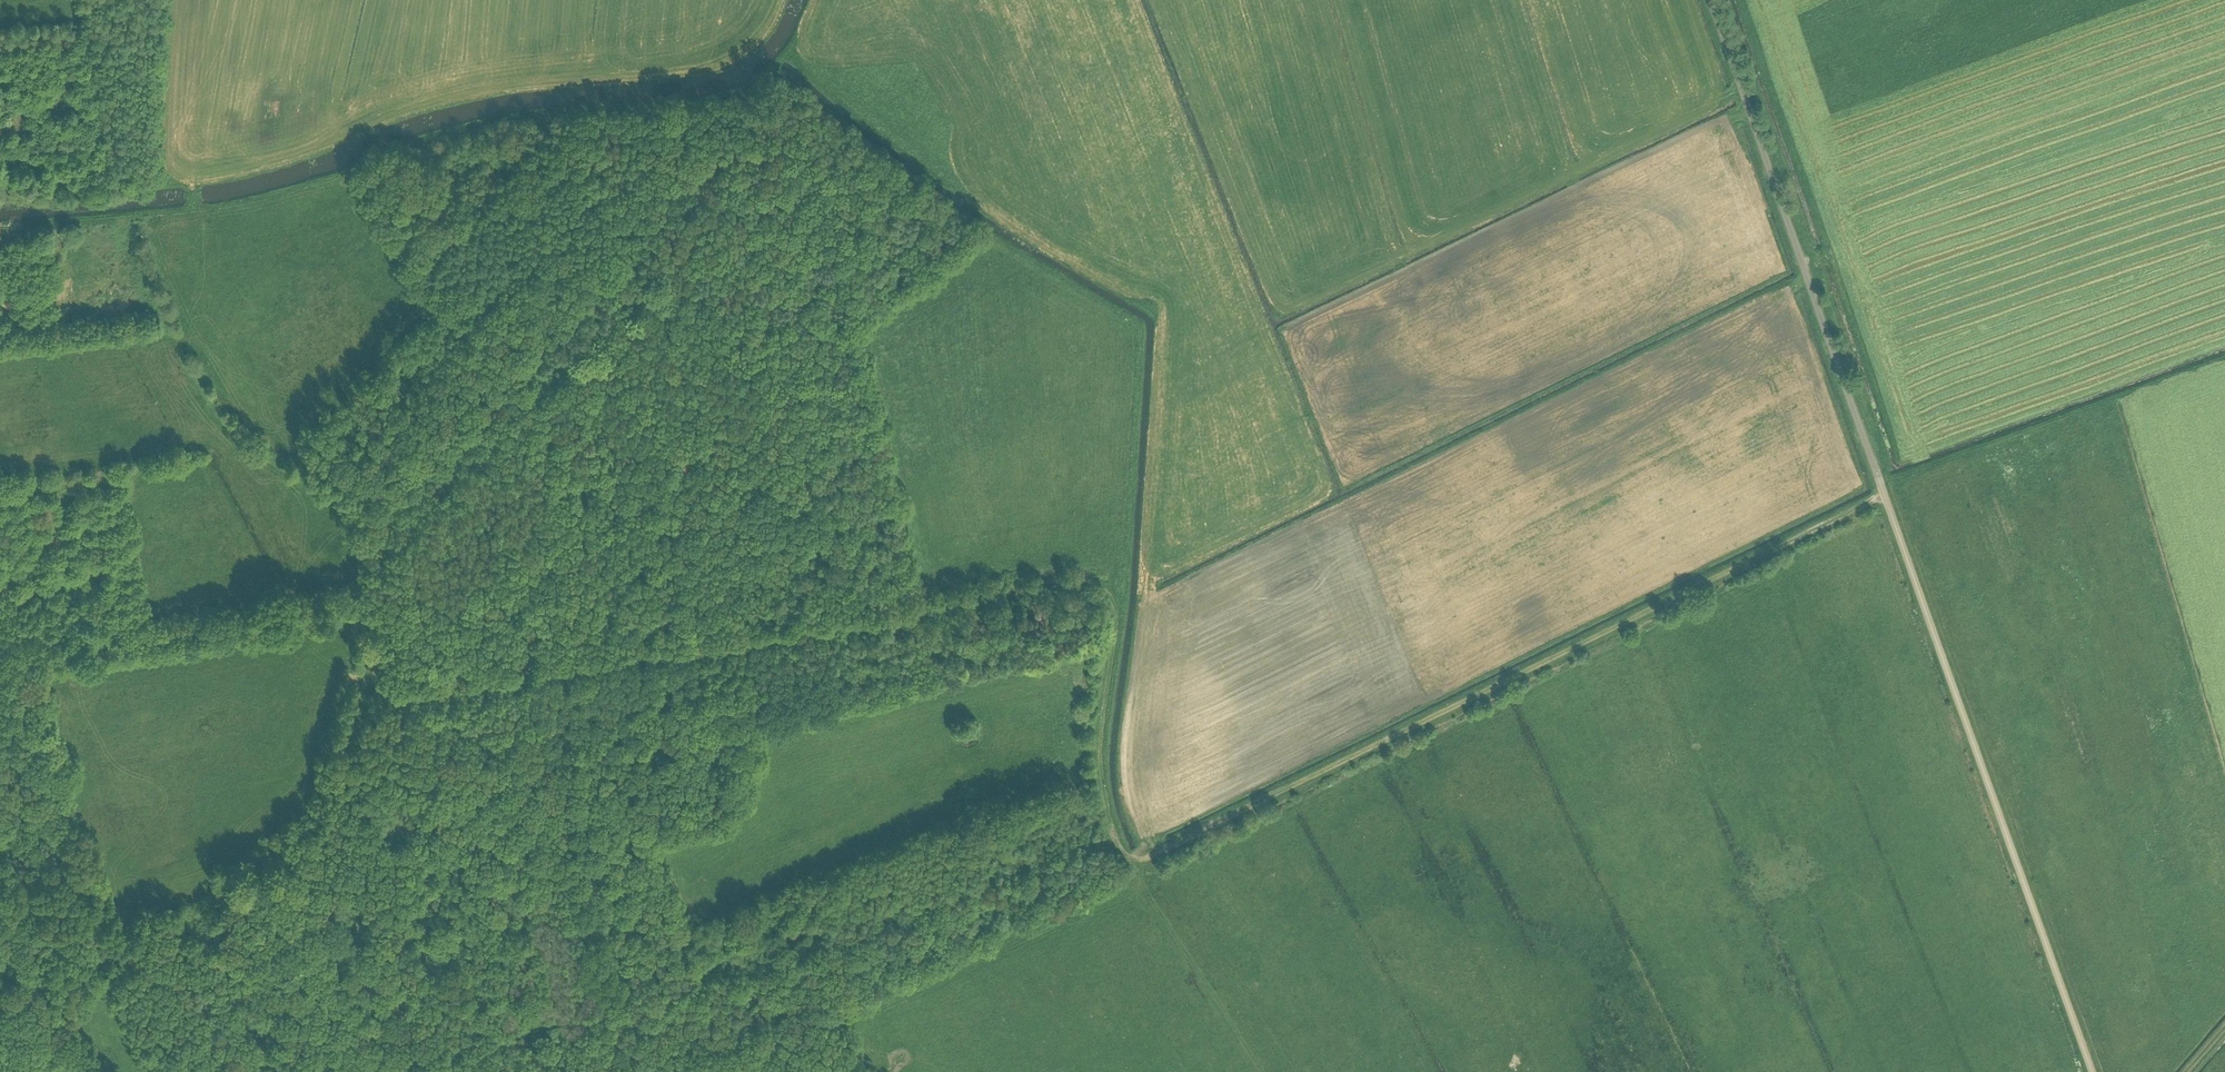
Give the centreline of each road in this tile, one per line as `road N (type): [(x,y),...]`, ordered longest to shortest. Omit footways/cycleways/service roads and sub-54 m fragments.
road 1 (track): [(295,611),(356,611),(372,677),(389,687),(429,689),(1095,585),(1115,611),(1099,761),(1109,824),(1129,855)]
road 2 (unclassified): [(2093,1071),(1713,0)]
road 3 (track): [(1129,855),(1152,855),(1884,494)]

